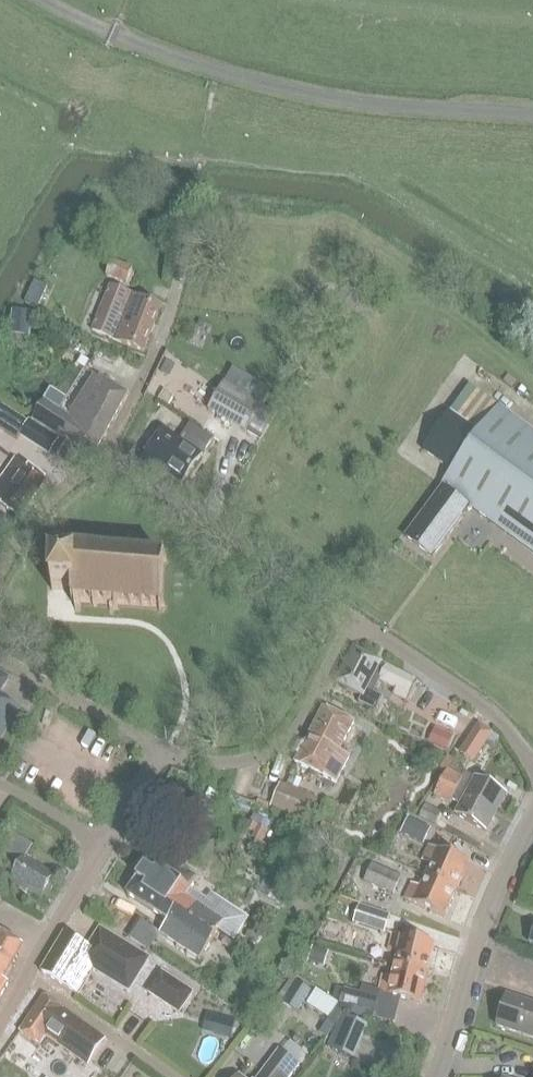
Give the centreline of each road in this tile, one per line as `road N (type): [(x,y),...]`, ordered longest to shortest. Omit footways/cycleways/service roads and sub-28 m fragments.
road 1 (unclassified): [(532,116),(306,94),(112,33)]
road 2 (residential): [(354,622),(114,457)]
road 3 (residential): [(433,1076),(492,899),(532,817)]
road 4 (residential): [(164,749),(211,763),(275,751),(300,726),(354,622)]
road 5 (residential): [(532,762),(471,696),(354,622)]
road 6 (residential): [(0,1022),(106,847)]
road 7 (residential): [(114,457),(117,429),(171,320),(183,267)]
road 8 (residential): [(164,749),(0,654)]
road 9 (residential): [(0,569),(42,512),(114,457)]
road 10 (residential): [(106,847),(0,783)]

